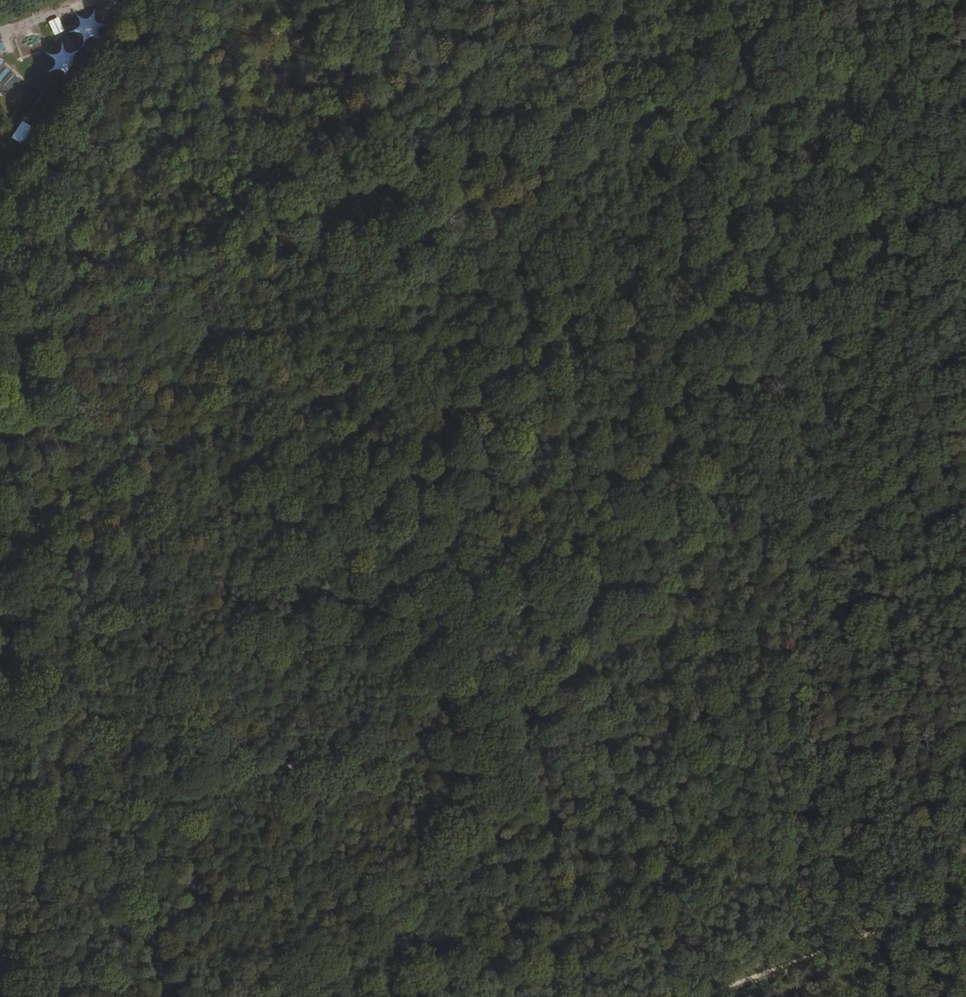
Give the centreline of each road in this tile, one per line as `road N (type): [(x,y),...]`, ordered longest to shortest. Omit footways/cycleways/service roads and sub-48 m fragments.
road 1 (track): [(171,996),(0,271)]
road 2 (track): [(680,996),(965,902)]

